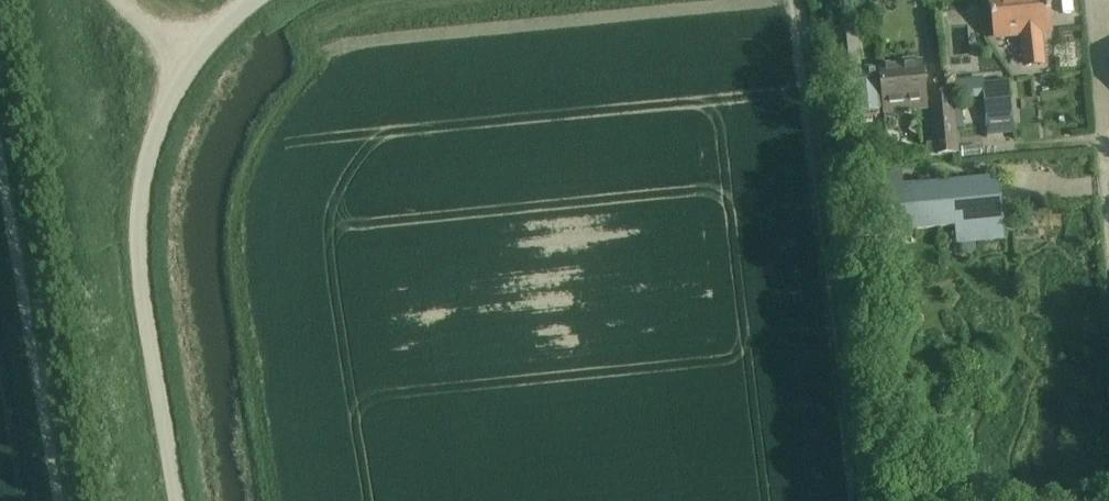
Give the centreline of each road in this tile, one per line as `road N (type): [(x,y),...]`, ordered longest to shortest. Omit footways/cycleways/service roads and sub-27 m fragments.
road 1 (unclassified): [(180,500),(140,214),(160,124),(191,57),(261,0)]
road 2 (track): [(866,500),(813,67),(795,0)]
road 3 (unclassified): [(77,500),(0,123)]

